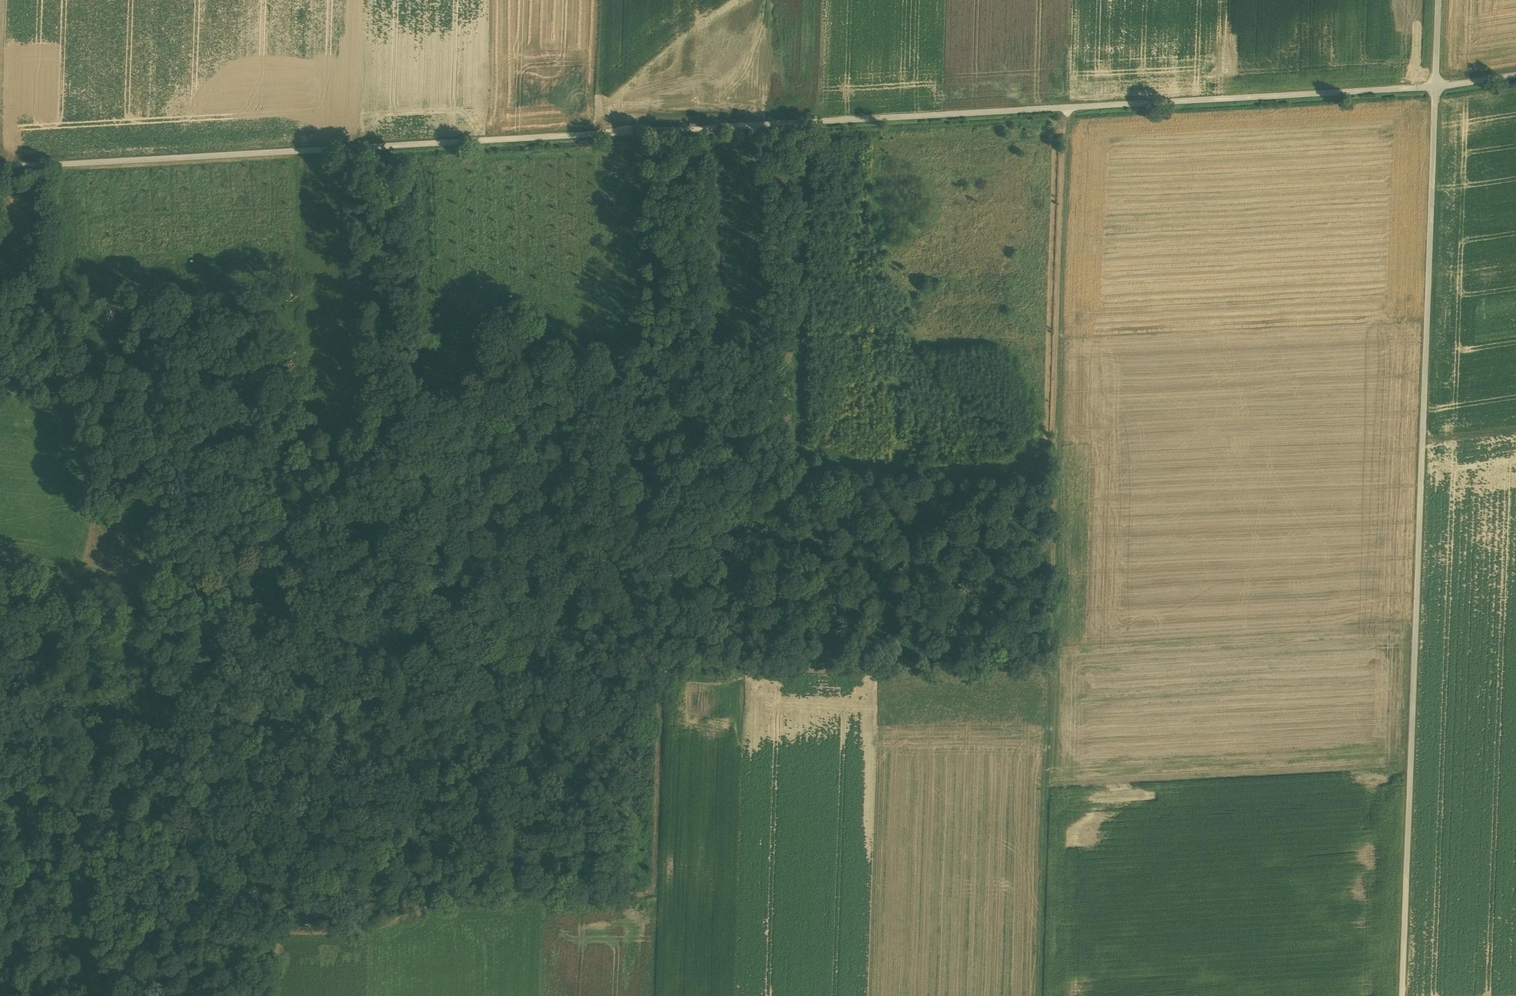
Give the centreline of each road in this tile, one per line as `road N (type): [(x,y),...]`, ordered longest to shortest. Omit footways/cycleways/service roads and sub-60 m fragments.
road 1 (track): [(1435,87),(0,168)]
road 2 (track): [(1041,995),(1059,673),(664,665),(656,897),(441,896),(378,926),(272,930),(270,995)]
road 3 (track): [(1402,995),(1435,87)]
road 4 (track): [(1066,106),(1059,673)]
road 5 (track): [(752,360),(753,126)]

